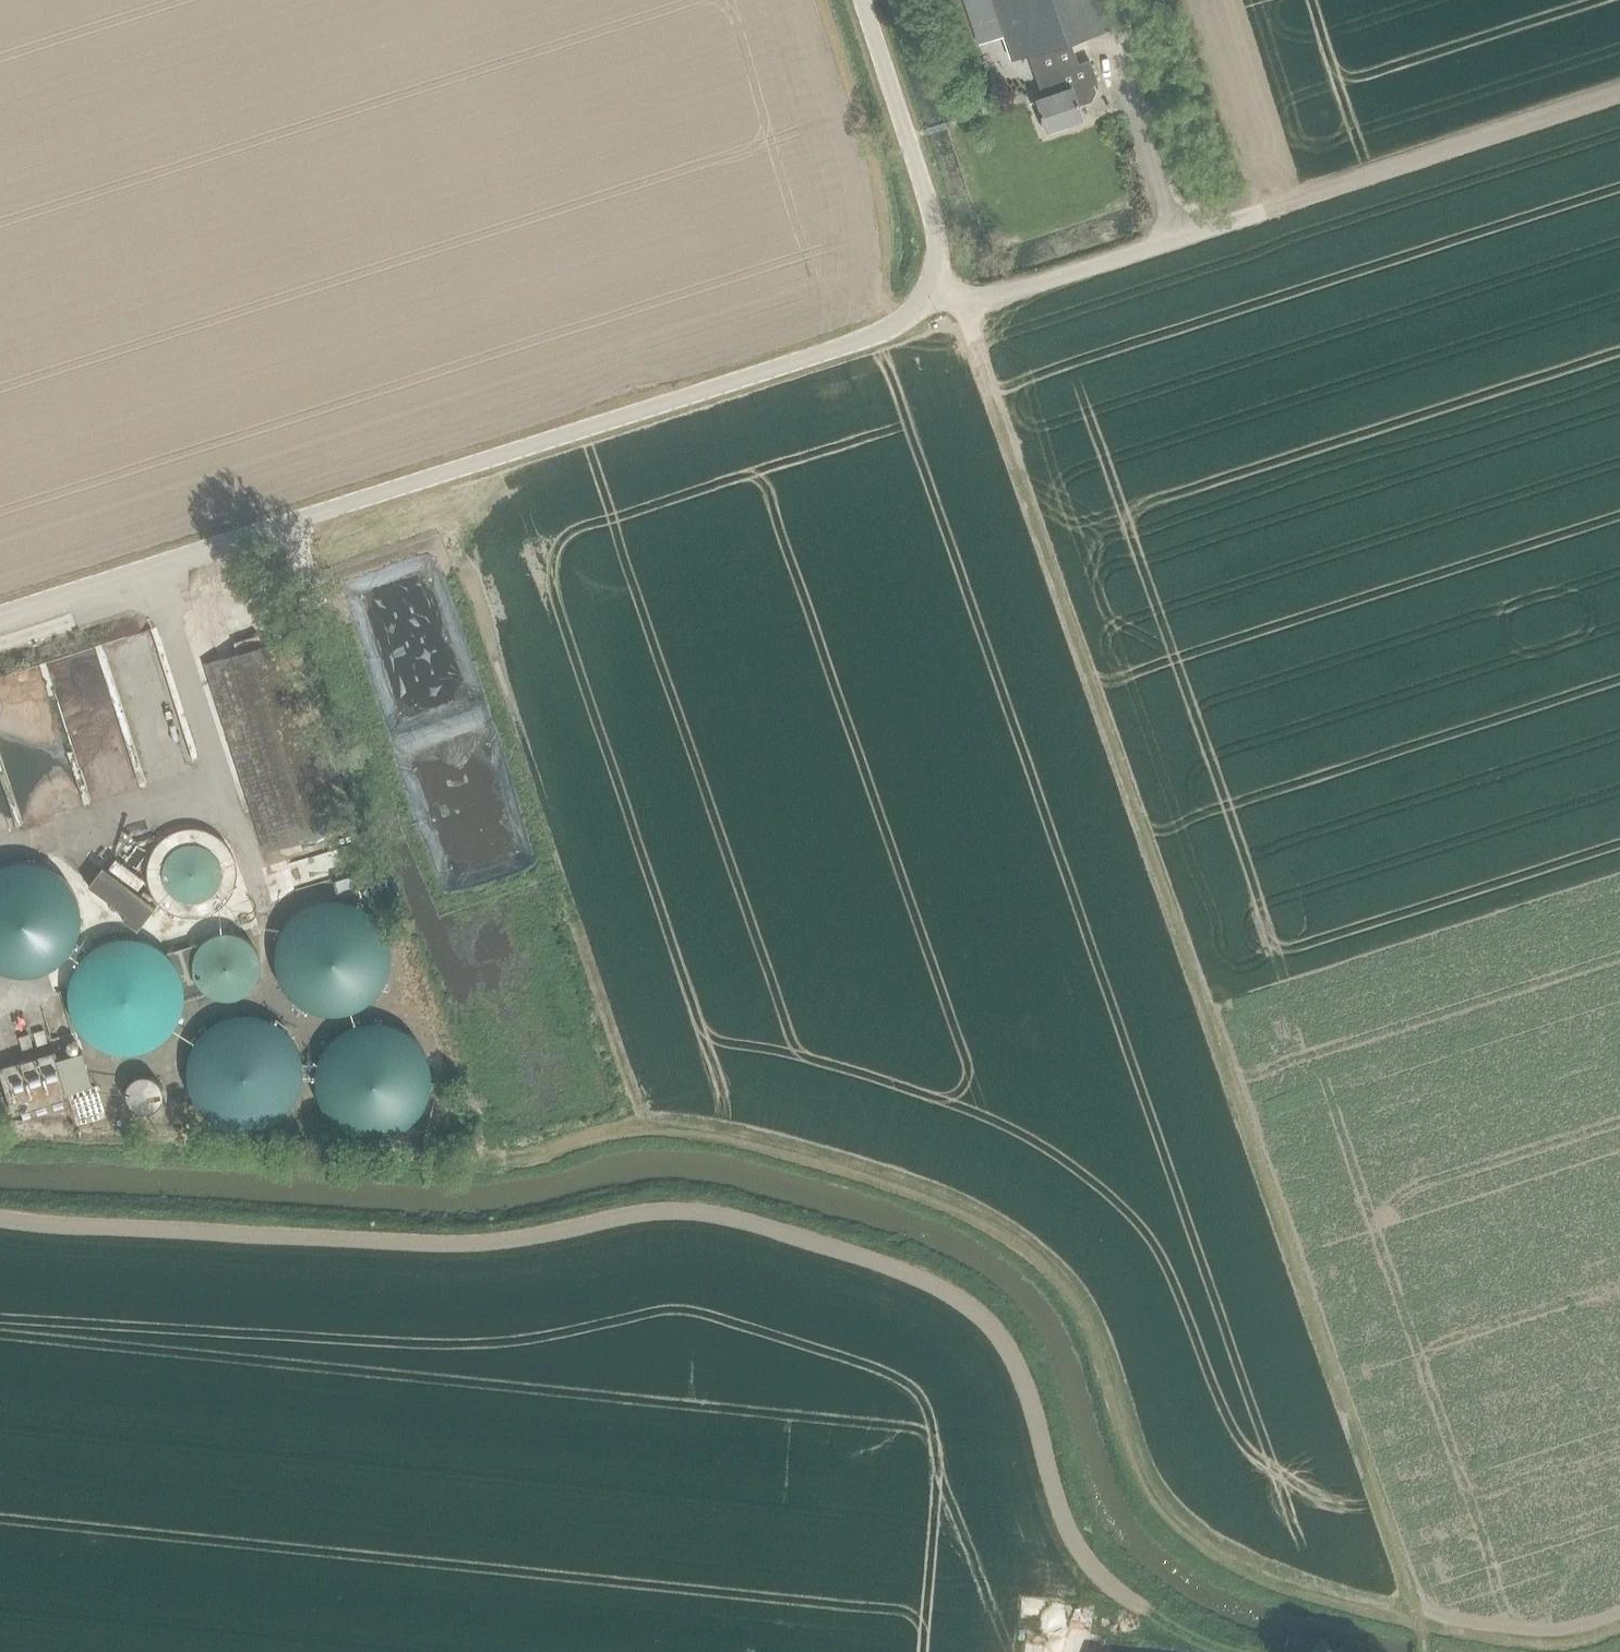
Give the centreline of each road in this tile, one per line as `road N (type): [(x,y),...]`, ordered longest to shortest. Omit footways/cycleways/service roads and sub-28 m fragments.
road 1 (track): [(976,340),(1426,1637)]
road 2 (unclassified): [(0,617),(885,334),(909,317),(932,289),(939,262),(929,205),(862,0)]

